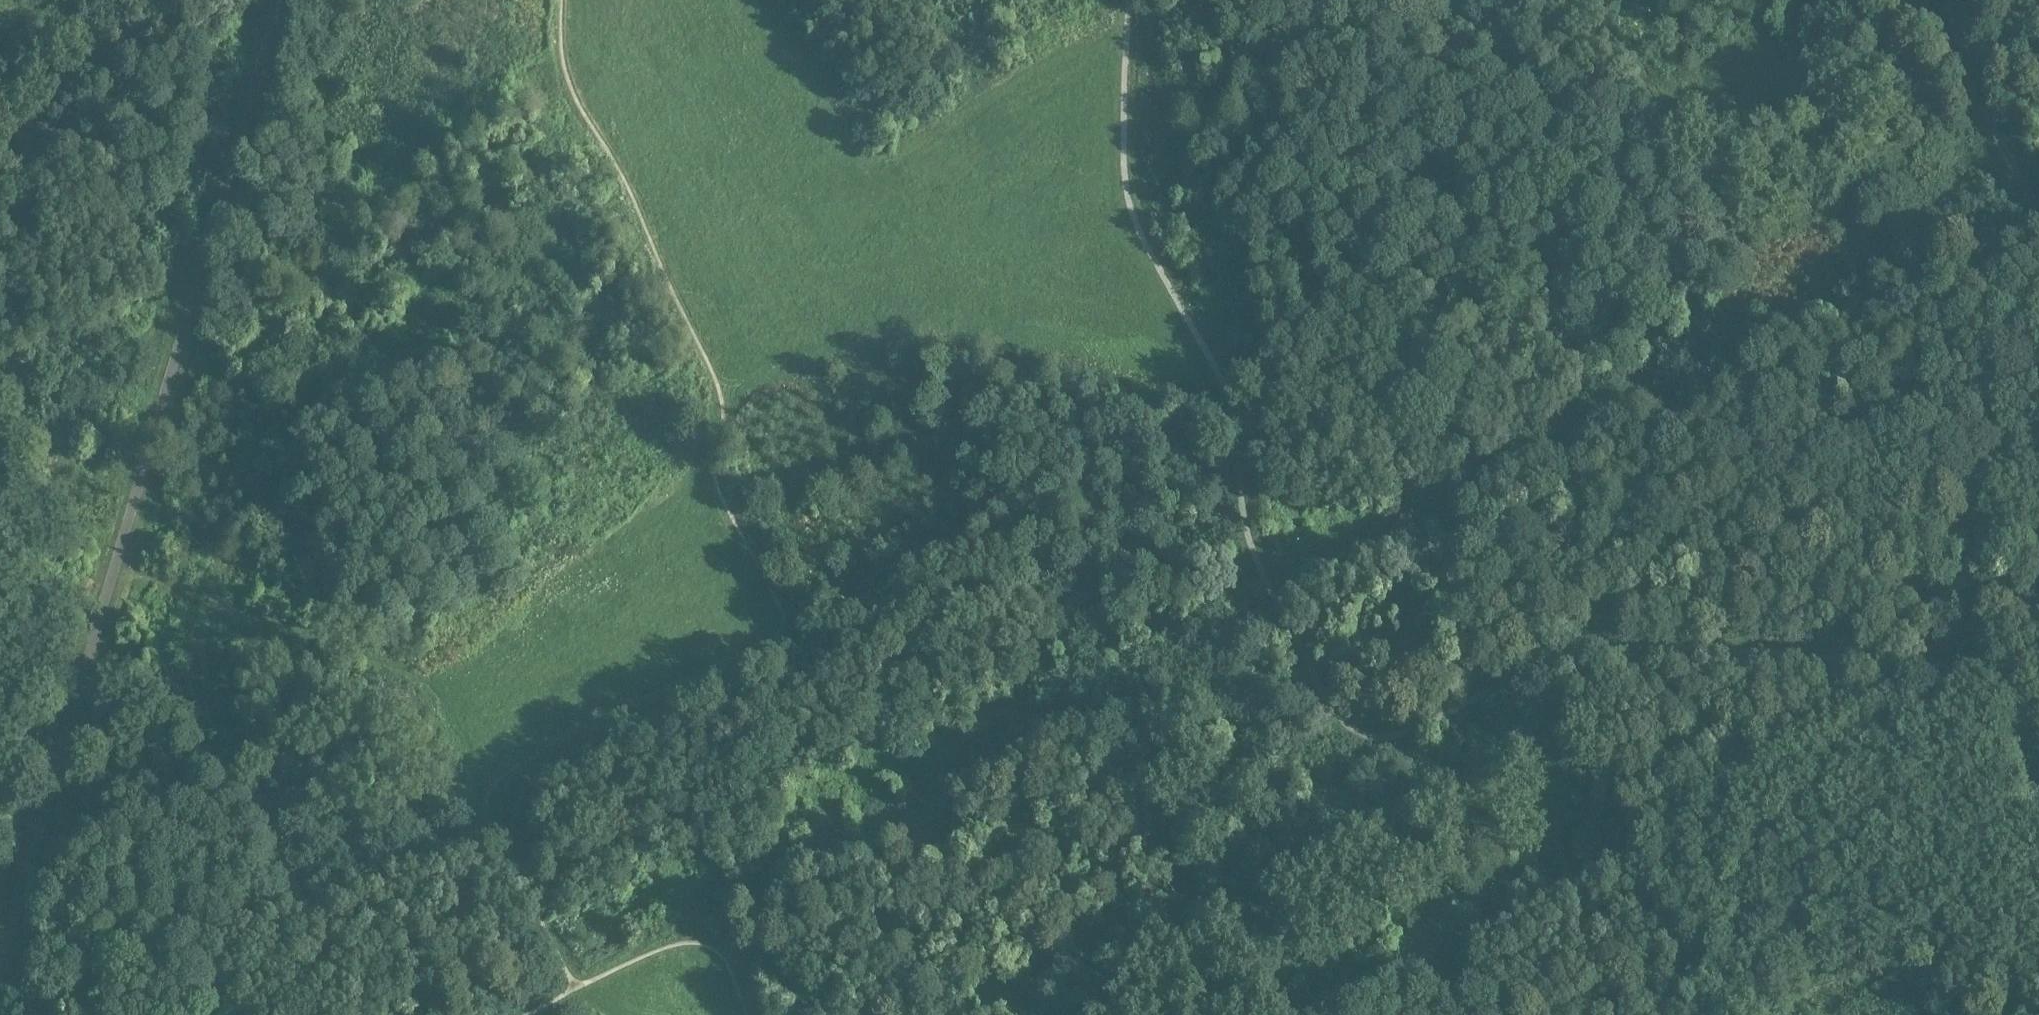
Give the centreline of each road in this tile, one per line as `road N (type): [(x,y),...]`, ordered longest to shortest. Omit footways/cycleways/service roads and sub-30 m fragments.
road 1 (track): [(2038,221),(1922,0)]

